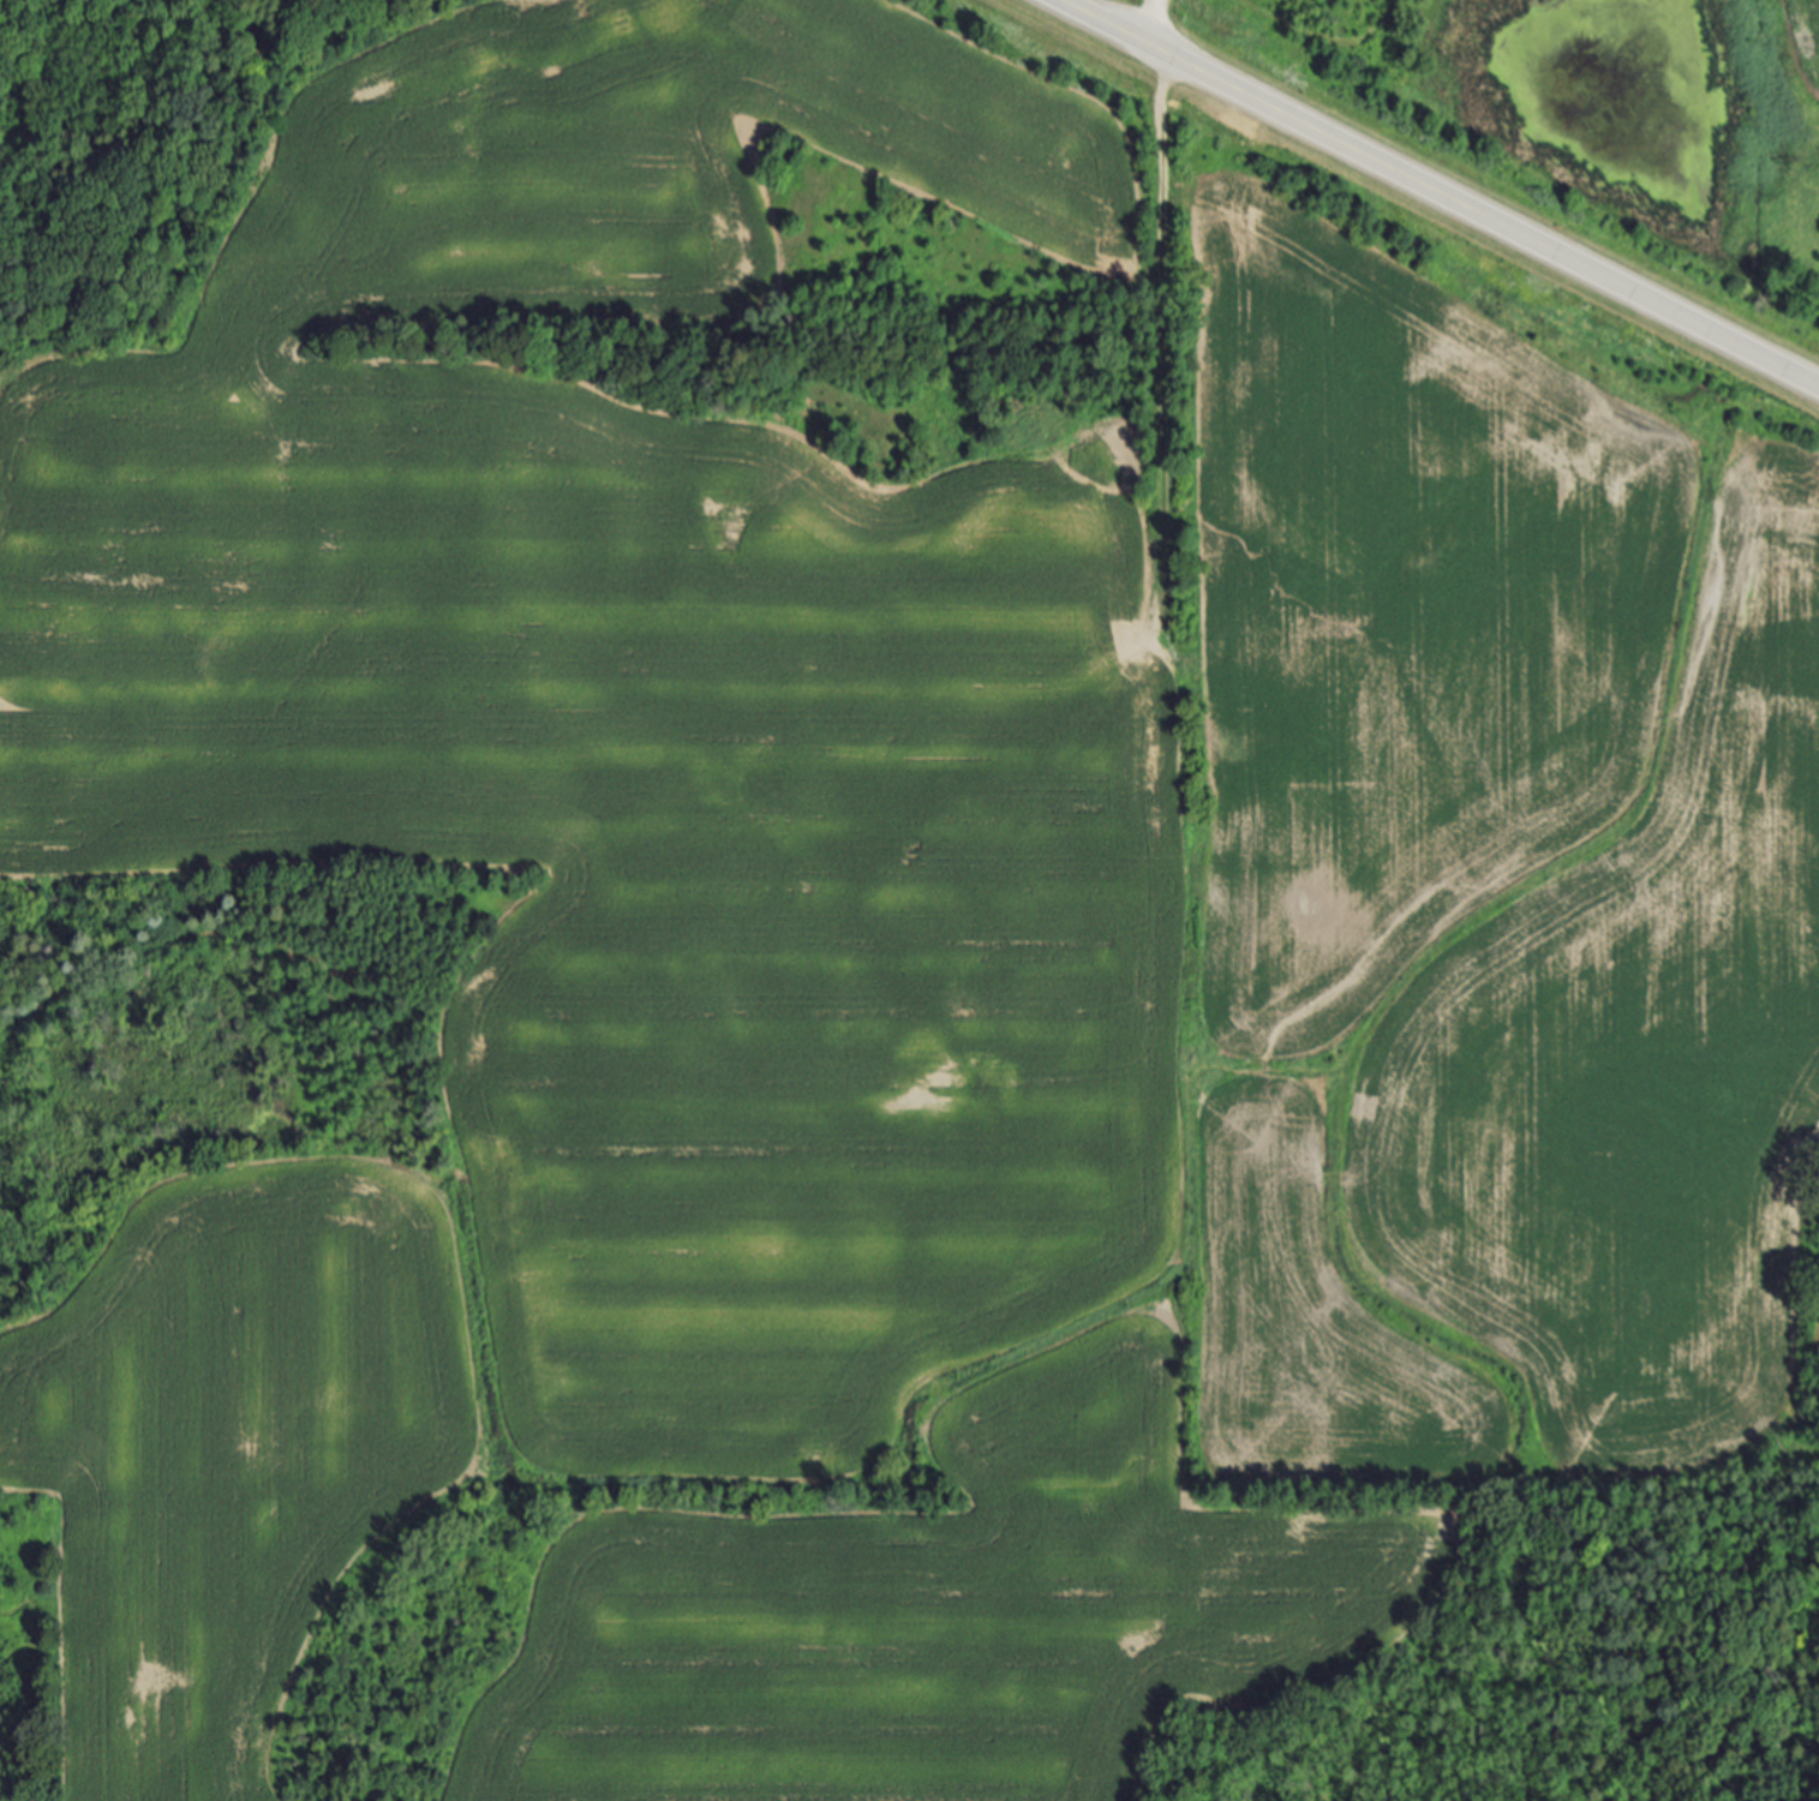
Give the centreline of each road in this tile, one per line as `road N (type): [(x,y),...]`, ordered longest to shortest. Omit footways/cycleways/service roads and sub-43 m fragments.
road 1 (secondary): [(1818,386),(1062,0)]
road 2 (residential): [(1162,52),(1162,622)]

